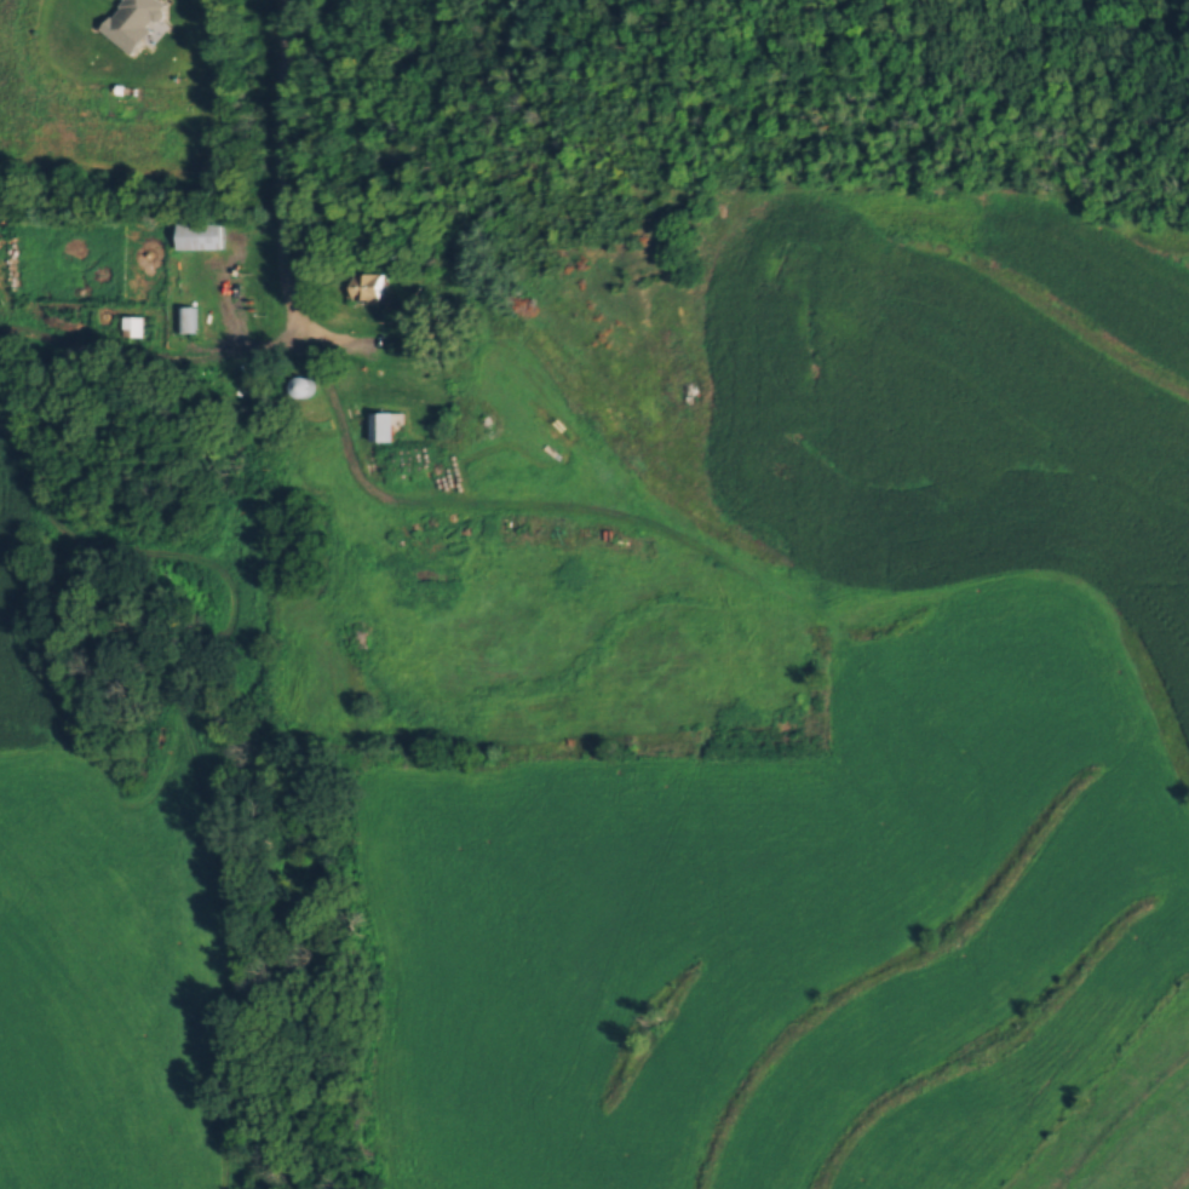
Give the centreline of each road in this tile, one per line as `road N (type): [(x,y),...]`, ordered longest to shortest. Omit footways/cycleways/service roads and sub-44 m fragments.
road 1 (residential): [(277,0),(278,282)]

